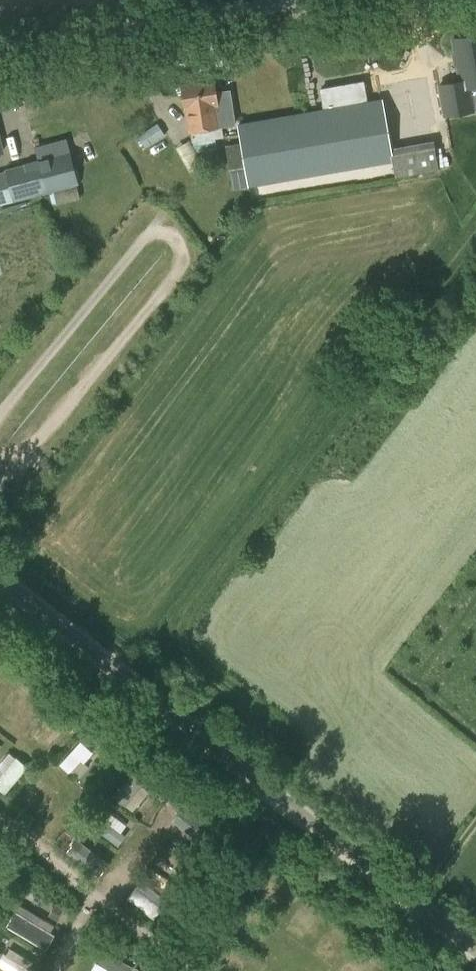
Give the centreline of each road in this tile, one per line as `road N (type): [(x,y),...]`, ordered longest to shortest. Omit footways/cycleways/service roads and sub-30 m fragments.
road 1 (unclassified): [(475,952),(0,574)]
road 2 (unclassified): [(0,54),(350,0)]

